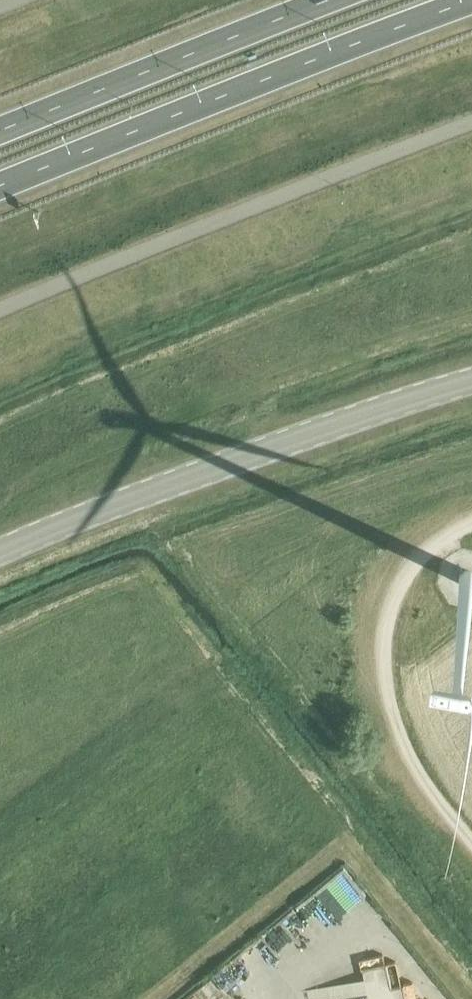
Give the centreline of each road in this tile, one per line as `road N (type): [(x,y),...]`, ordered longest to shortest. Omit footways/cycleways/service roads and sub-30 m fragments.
road 1 (trunk): [(0,186),(471,1)]
road 2 (tertiary): [(0,546),(119,493),(471,379)]
road 3 (track): [(471,842),(430,790),(385,708),(377,659),(400,571),(471,519)]
road 4 (trunk): [(330,0),(0,130)]

